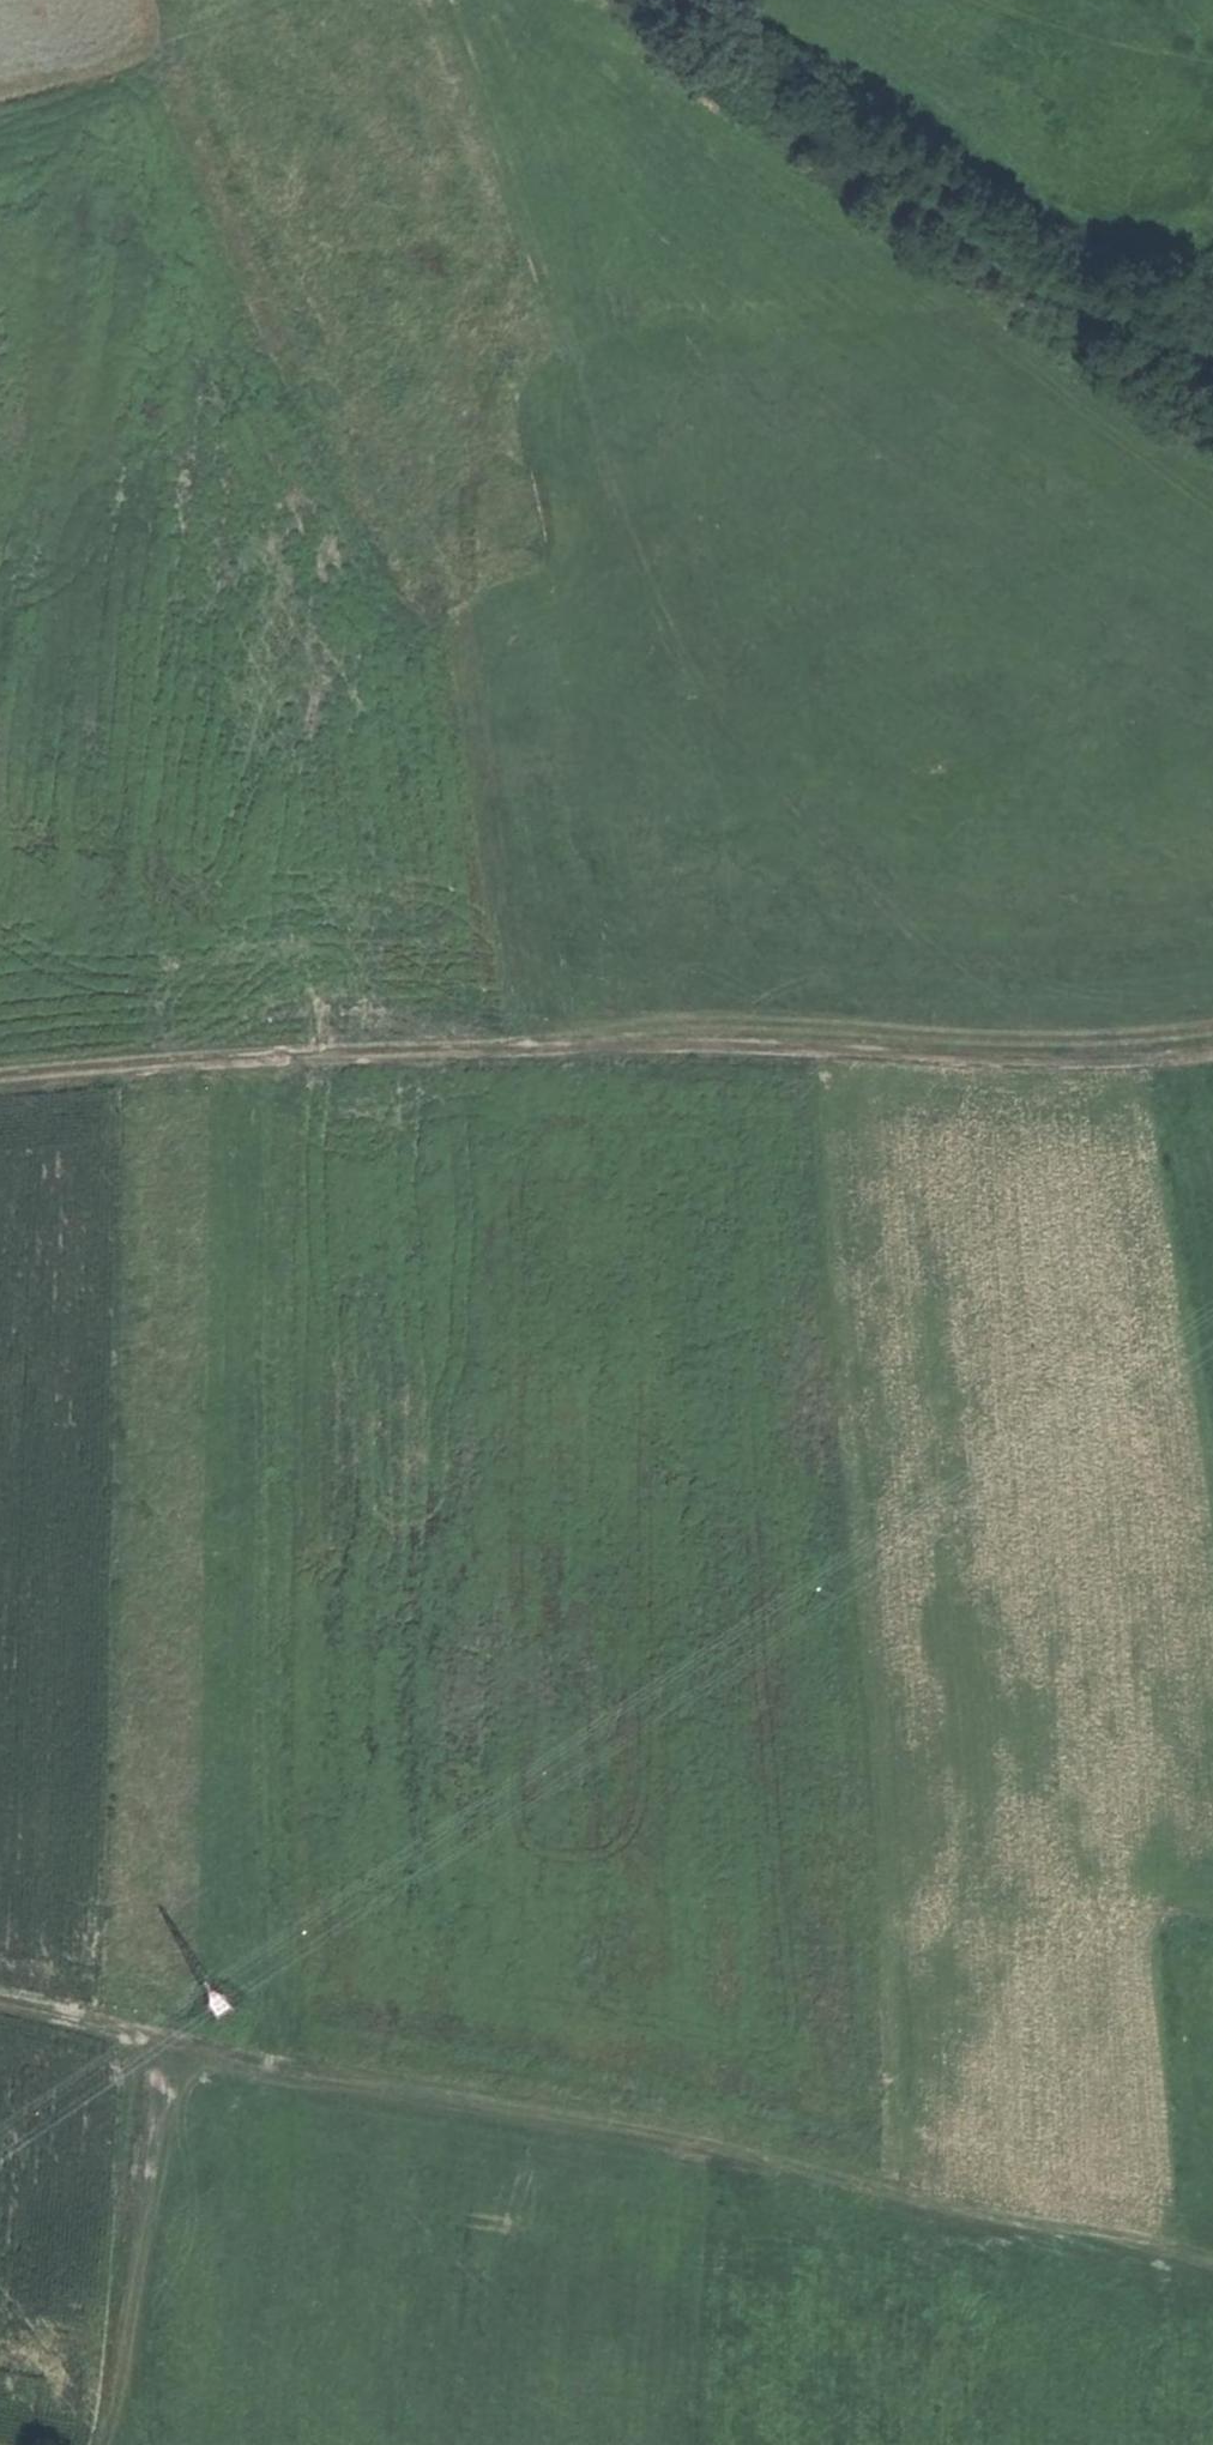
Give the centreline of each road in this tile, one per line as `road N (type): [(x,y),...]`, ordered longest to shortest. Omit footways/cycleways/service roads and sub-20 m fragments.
road 1 (track): [(0,2008),(218,2059),(361,2071),(774,2154),(1155,2255),(1212,2252)]
road 2 (track): [(0,1088),(281,1052),(833,1050),(1045,1069),(1153,1066),(1212,1054)]
road 3 (track): [(239,0),(159,43),(0,89)]

